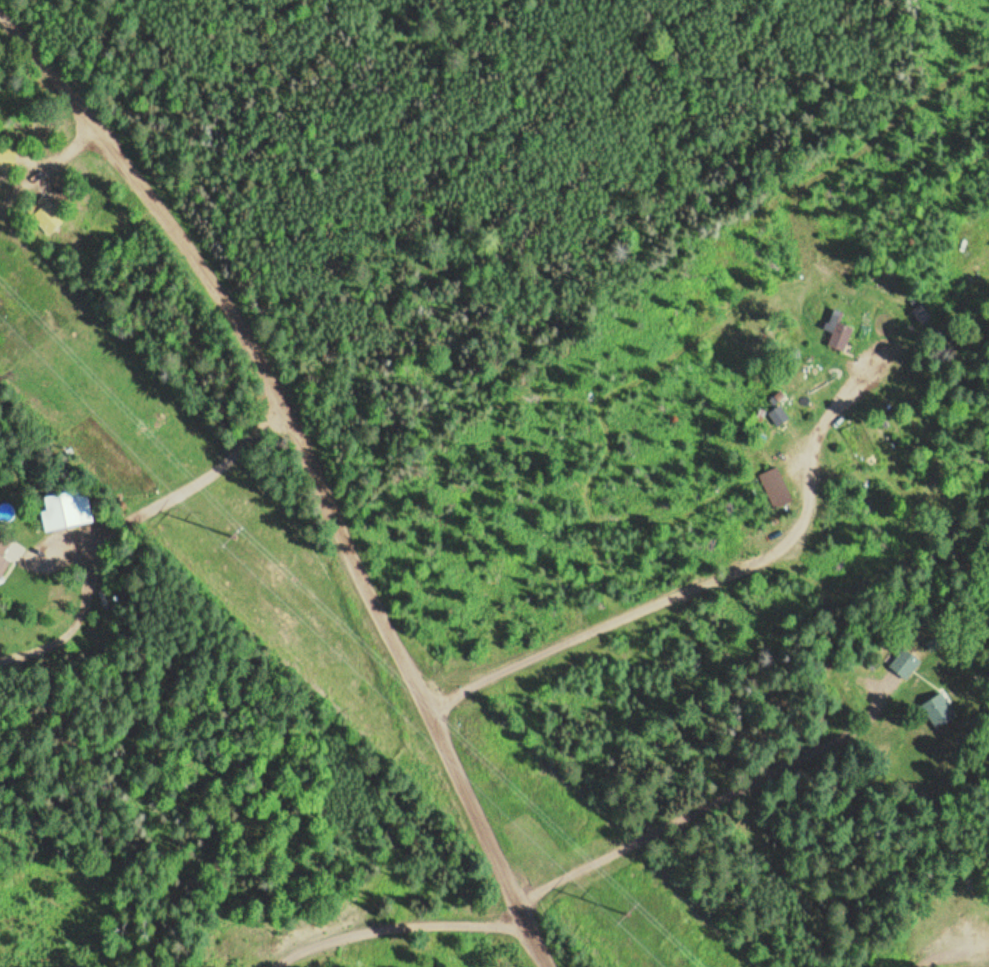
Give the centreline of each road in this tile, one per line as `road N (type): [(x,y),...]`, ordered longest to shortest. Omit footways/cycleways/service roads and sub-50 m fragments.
road 1 (residential): [(568,966),(445,745),(196,235),(4,0)]

